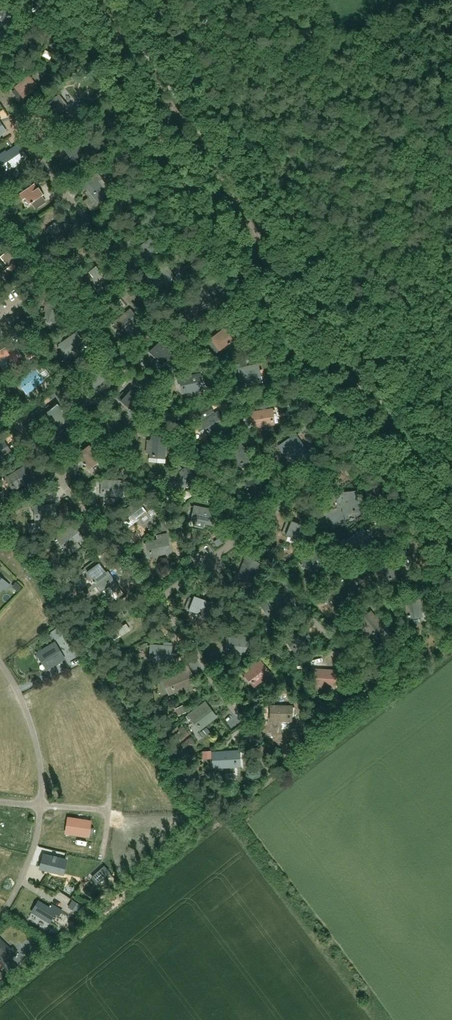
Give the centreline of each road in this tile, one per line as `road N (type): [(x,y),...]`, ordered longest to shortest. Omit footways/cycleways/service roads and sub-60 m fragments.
road 1 (track): [(451,511),(321,347),(87,0)]

